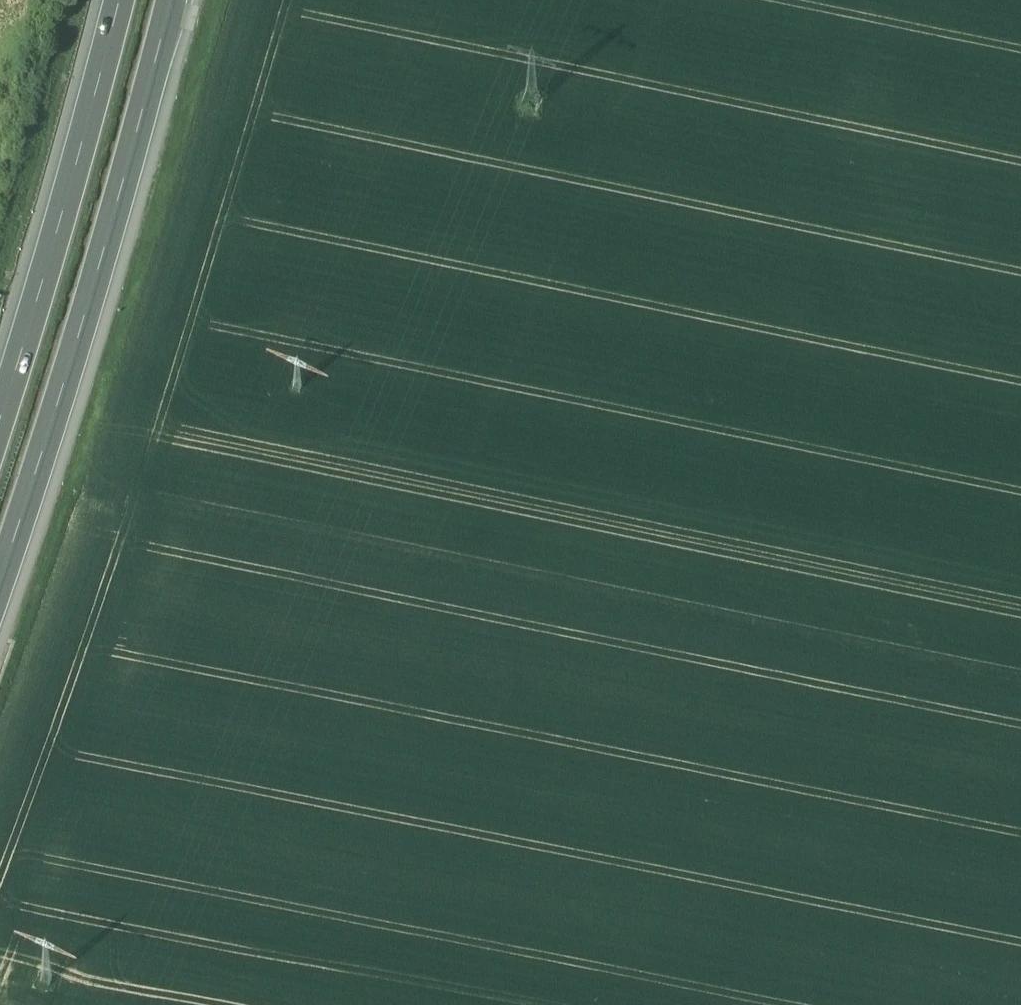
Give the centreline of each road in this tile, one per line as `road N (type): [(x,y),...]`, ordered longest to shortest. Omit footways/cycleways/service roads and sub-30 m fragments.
road 1 (motorway): [(0,636),(109,297),(176,0)]
road 2 (motorway): [(139,0),(62,294),(0,491)]

